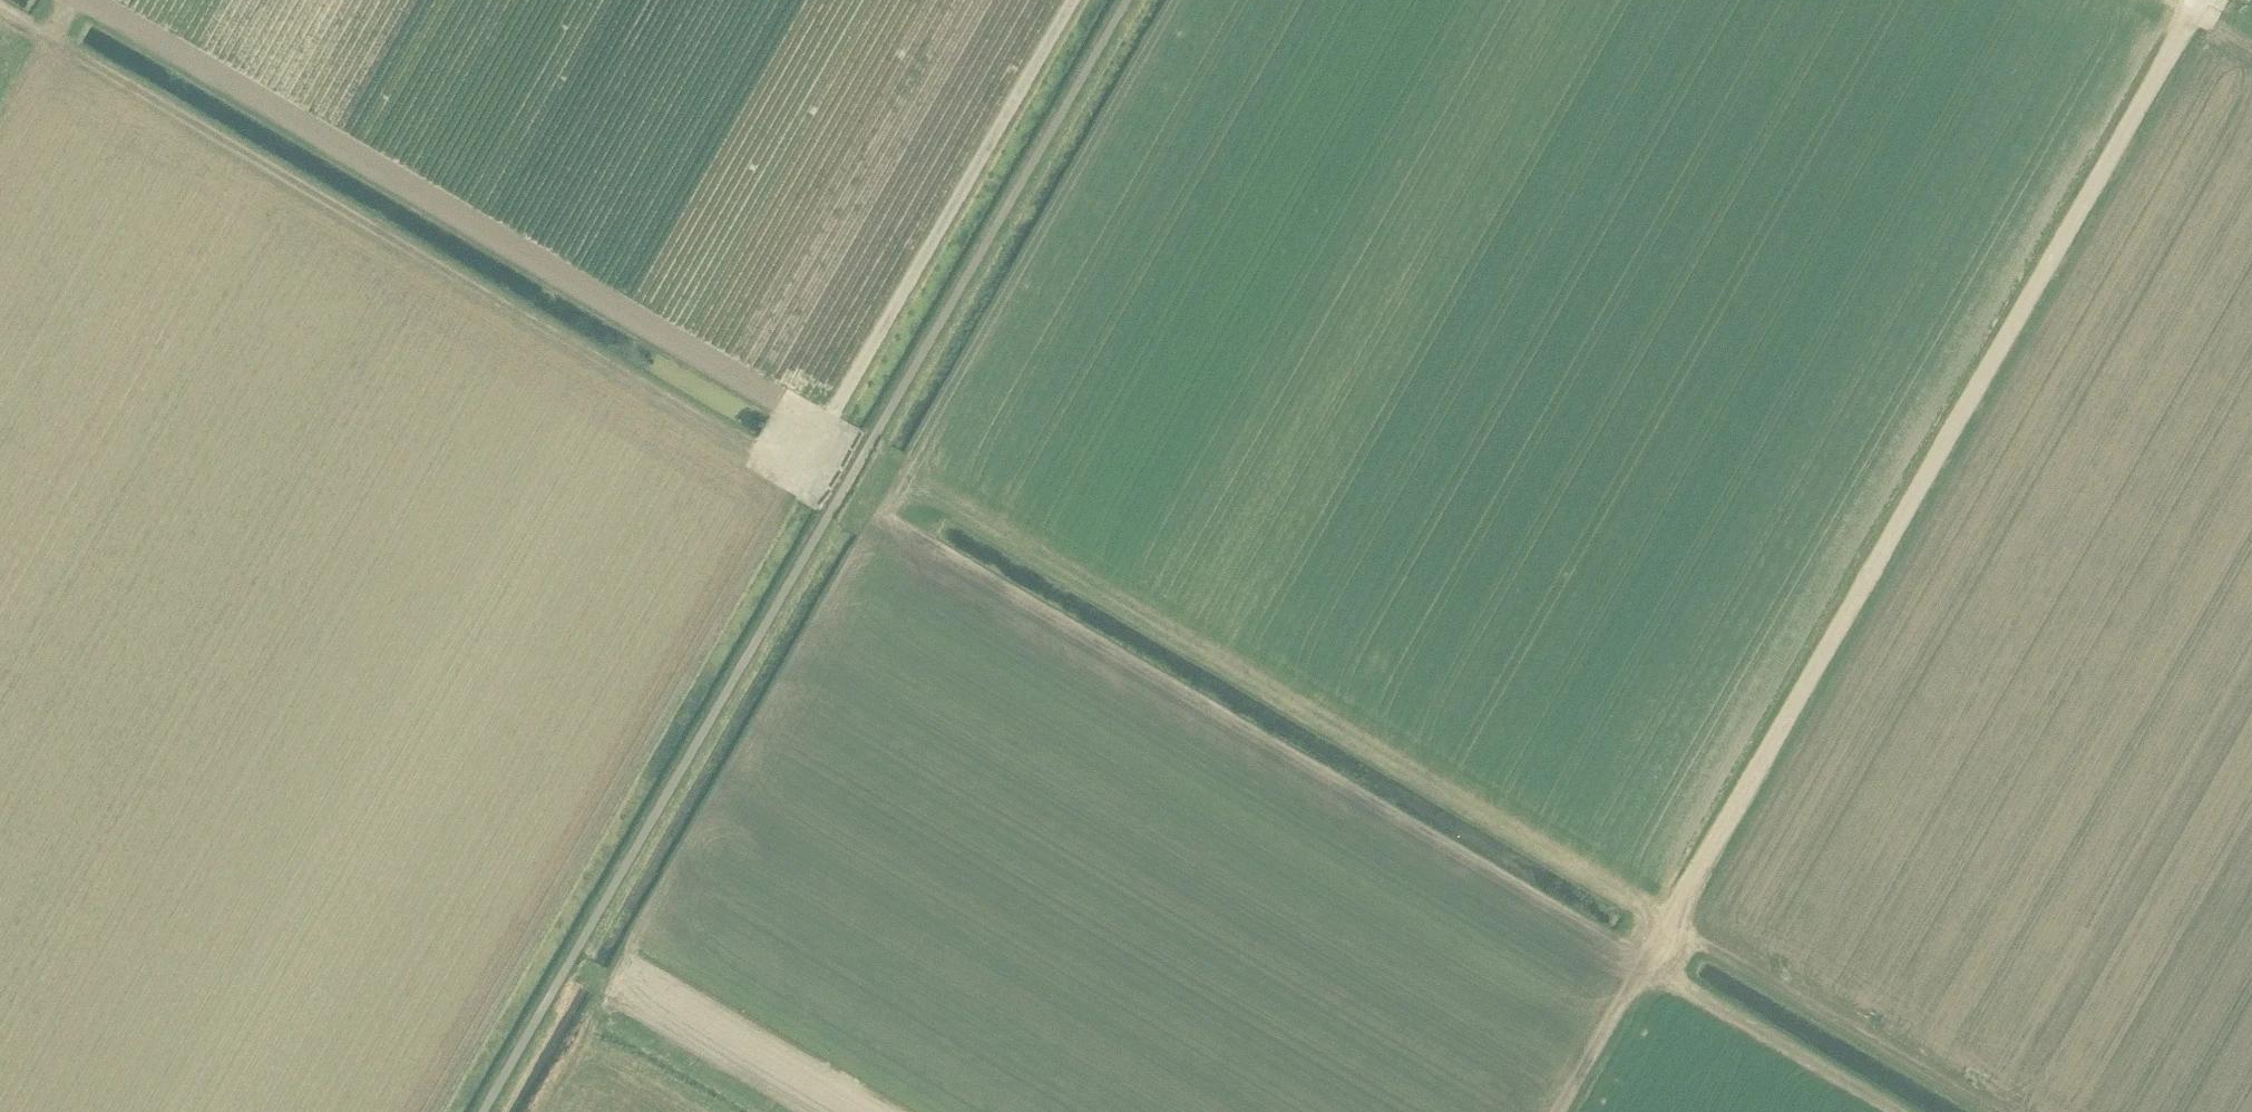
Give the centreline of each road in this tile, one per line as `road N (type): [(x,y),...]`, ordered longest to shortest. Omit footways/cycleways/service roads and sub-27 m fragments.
road 1 (track): [(1557,1111),(2189,0)]
road 2 (track): [(809,454),(1076,0)]

